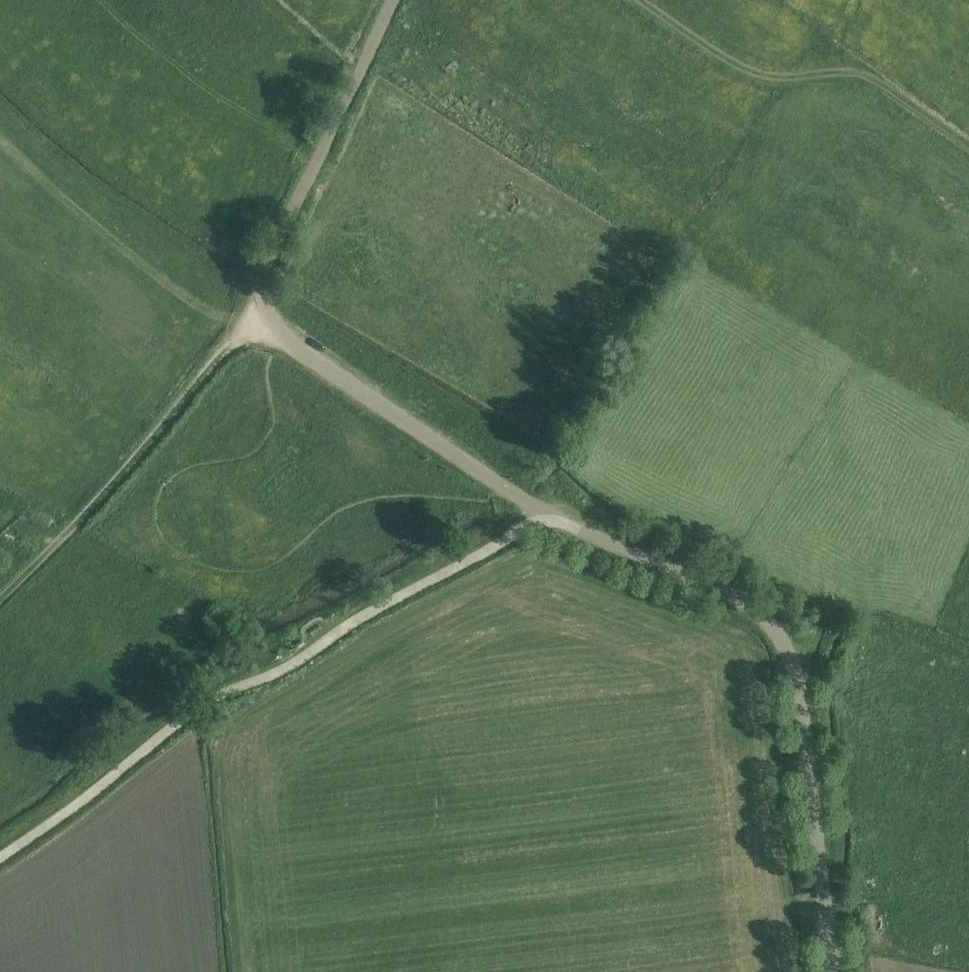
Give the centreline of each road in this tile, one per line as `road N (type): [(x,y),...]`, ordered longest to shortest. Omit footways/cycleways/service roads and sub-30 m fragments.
road 1 (unclassified): [(829,971),(797,698),(787,655),(768,623),(506,494),(319,369),(260,318),(261,295)]
road 2 (track): [(0,603),(59,548),(223,348),(260,318)]
road 3 (track): [(968,154),(852,70),(756,75),(644,0)]
road 4 (track): [(0,122),(179,275),(260,318)]

